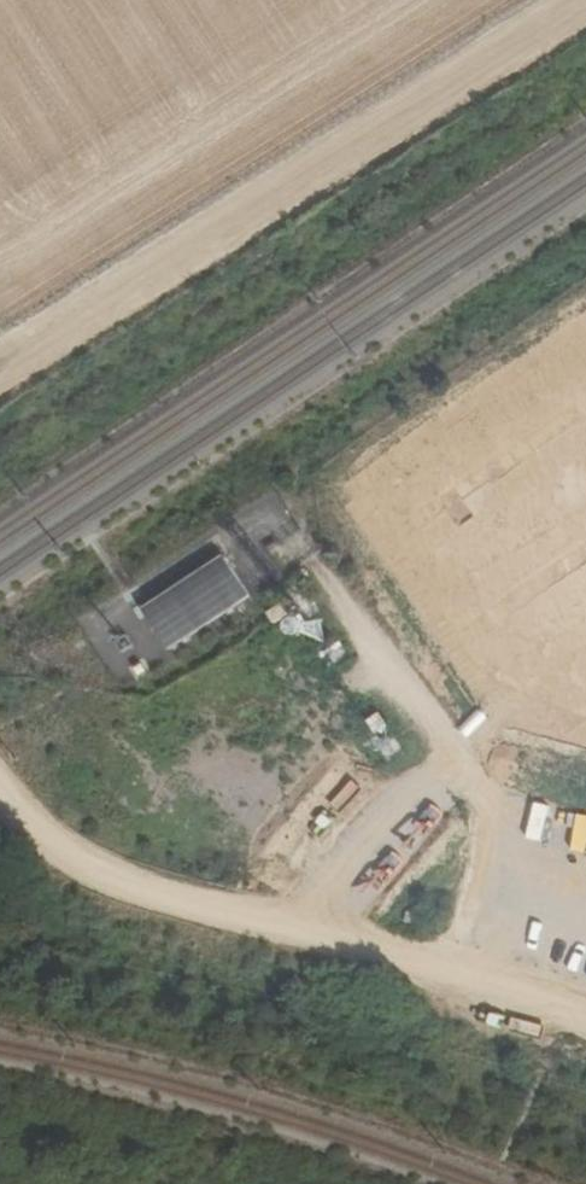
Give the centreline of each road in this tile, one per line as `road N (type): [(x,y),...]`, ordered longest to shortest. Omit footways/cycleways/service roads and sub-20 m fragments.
road 1 (track): [(585,263),(298,451),(327,572),(467,765),(482,797),(488,863),(462,980),(123,884),(59,852),(0,787)]
road 2 (track): [(549,0),(0,385)]
road 3 (track): [(40,652),(115,764),(266,840),(483,889)]
road 4 (track): [(585,1020),(462,980)]

